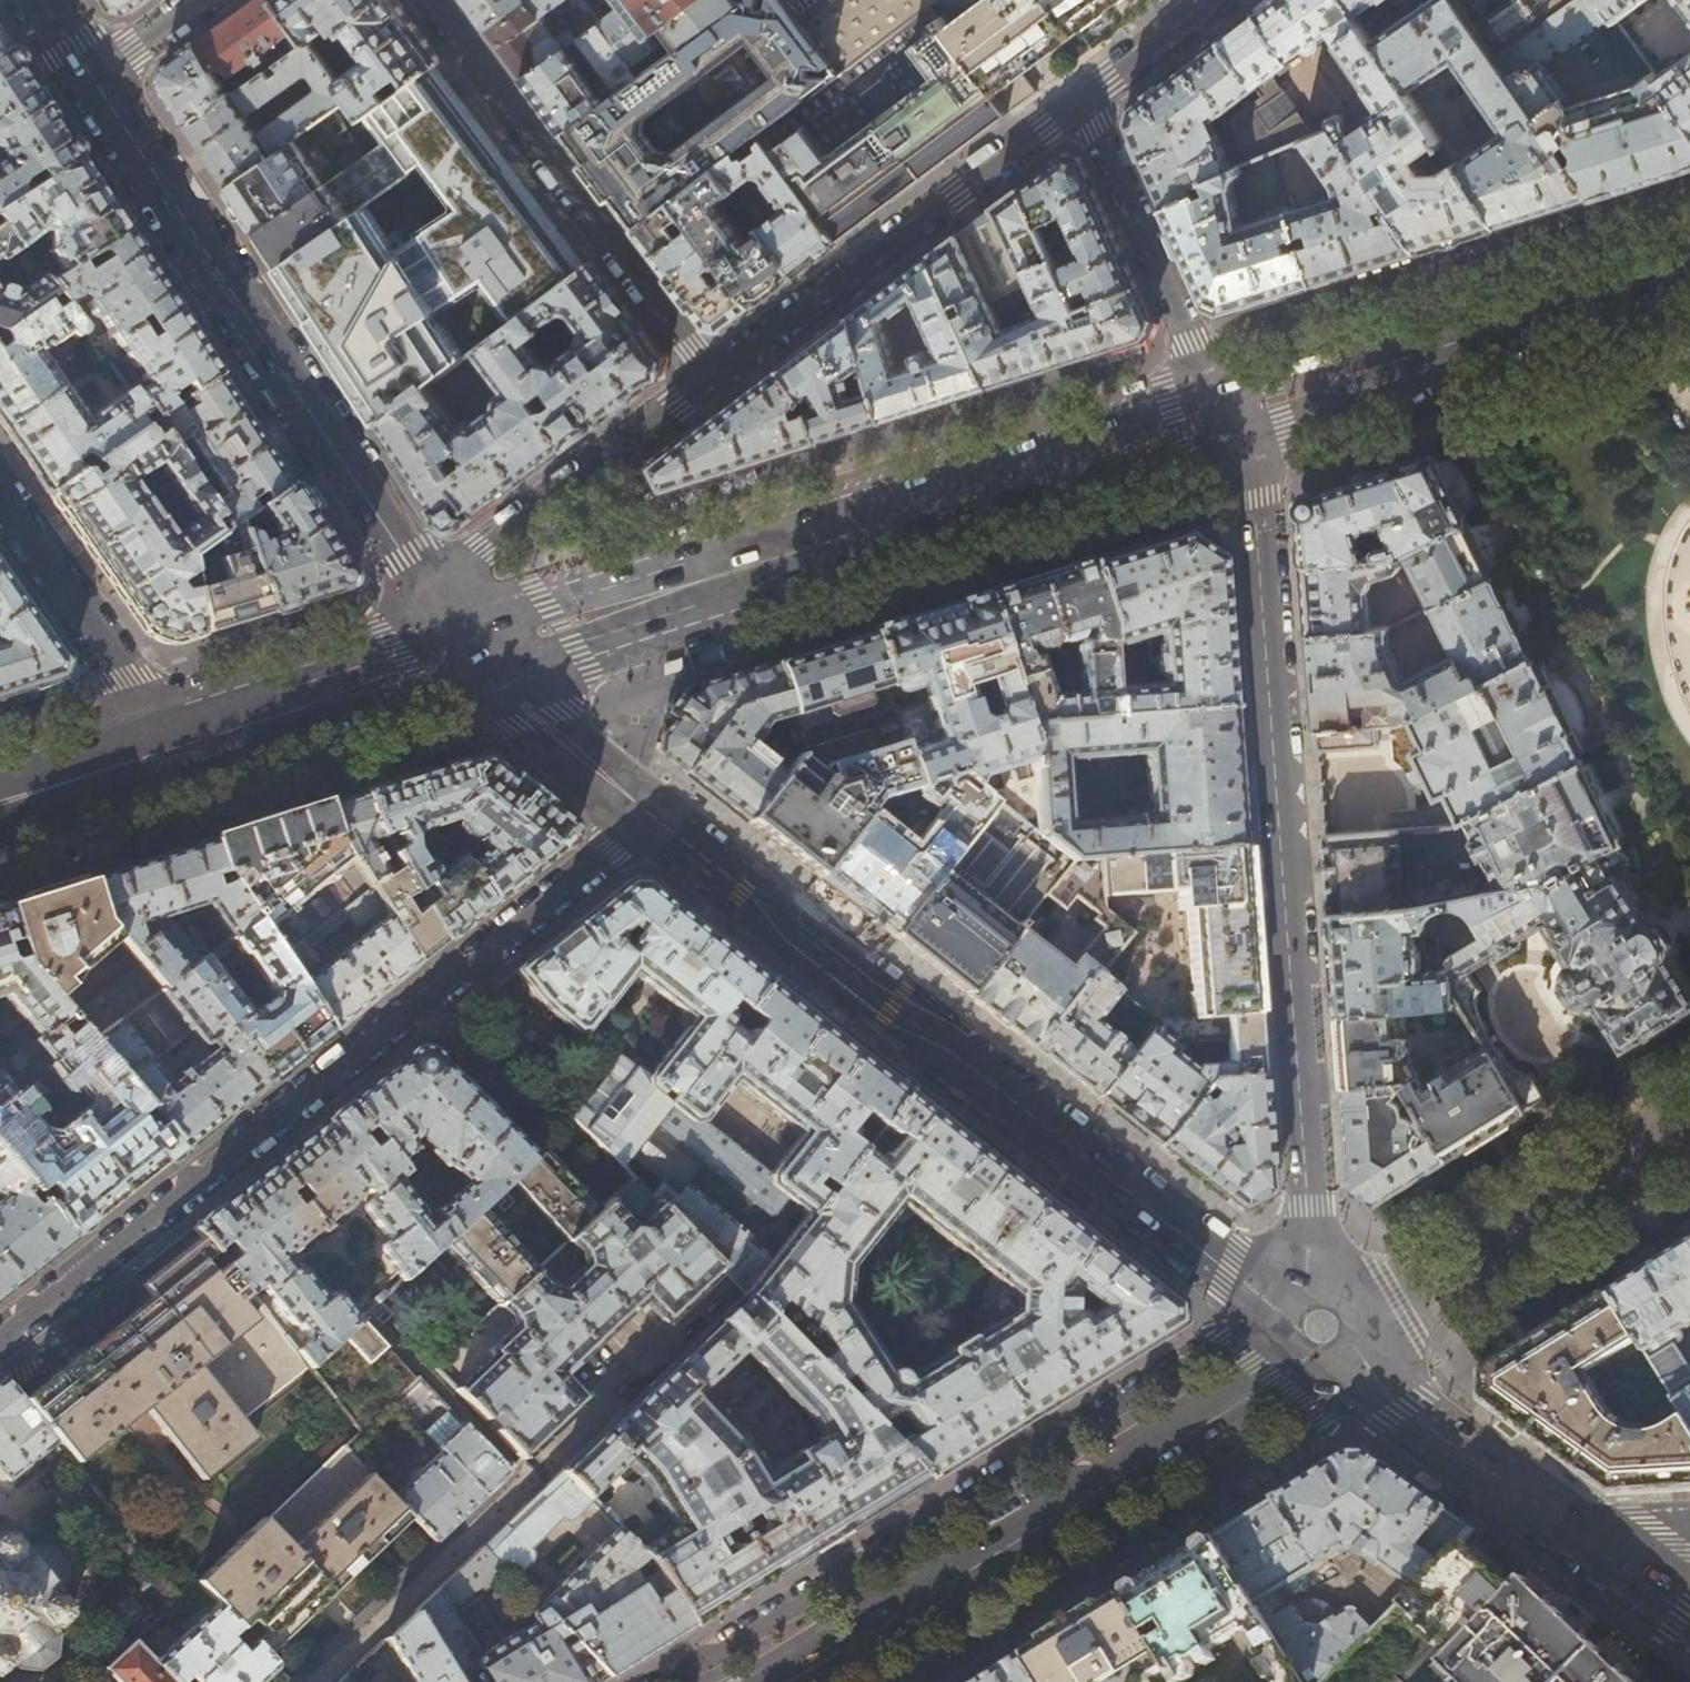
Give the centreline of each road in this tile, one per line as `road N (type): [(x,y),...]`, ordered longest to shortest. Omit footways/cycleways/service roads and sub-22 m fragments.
road 1 (residential): [(1224,415),(1253,499),(1315,1246)]
road 2 (residential): [(650,816),(0,1336)]
road 3 (primary): [(462,657),(1224,415)]
road 4 (tertiary): [(650,816),(1277,1311)]
road 5 (tertiary): [(427,591),(94,79)]
road 6 (tertiary): [(793,1681),(1299,1368)]
road 7 (residential): [(722,1292),(311,1681)]
road 8 (primary): [(1224,415),(1689,267)]
road 9 (residential): [(711,376),(432,0)]
road 10 (residential): [(711,376),(1082,101)]
road 11 (residential): [(427,591),(711,376)]
road 12 (residential): [(1224,415),(1082,101)]
road 13 (residential): [(0,498),(174,747)]
road 14 (primary): [(174,747),(462,657)]
road 15 (tertiary): [(1348,1364),(1569,1528)]
road 16 (tertiary): [(650,816),(462,657)]
road 17 (primary): [(0,803),(174,747)]
road 18 (residential): [(1082,101),(1216,0)]
road 19 (tertiary): [(1569,1528),(1689,1616)]
road 20 (residential): [(204,0),(94,79)]
road 21 (residential): [(1569,1528),(1689,1521)]

